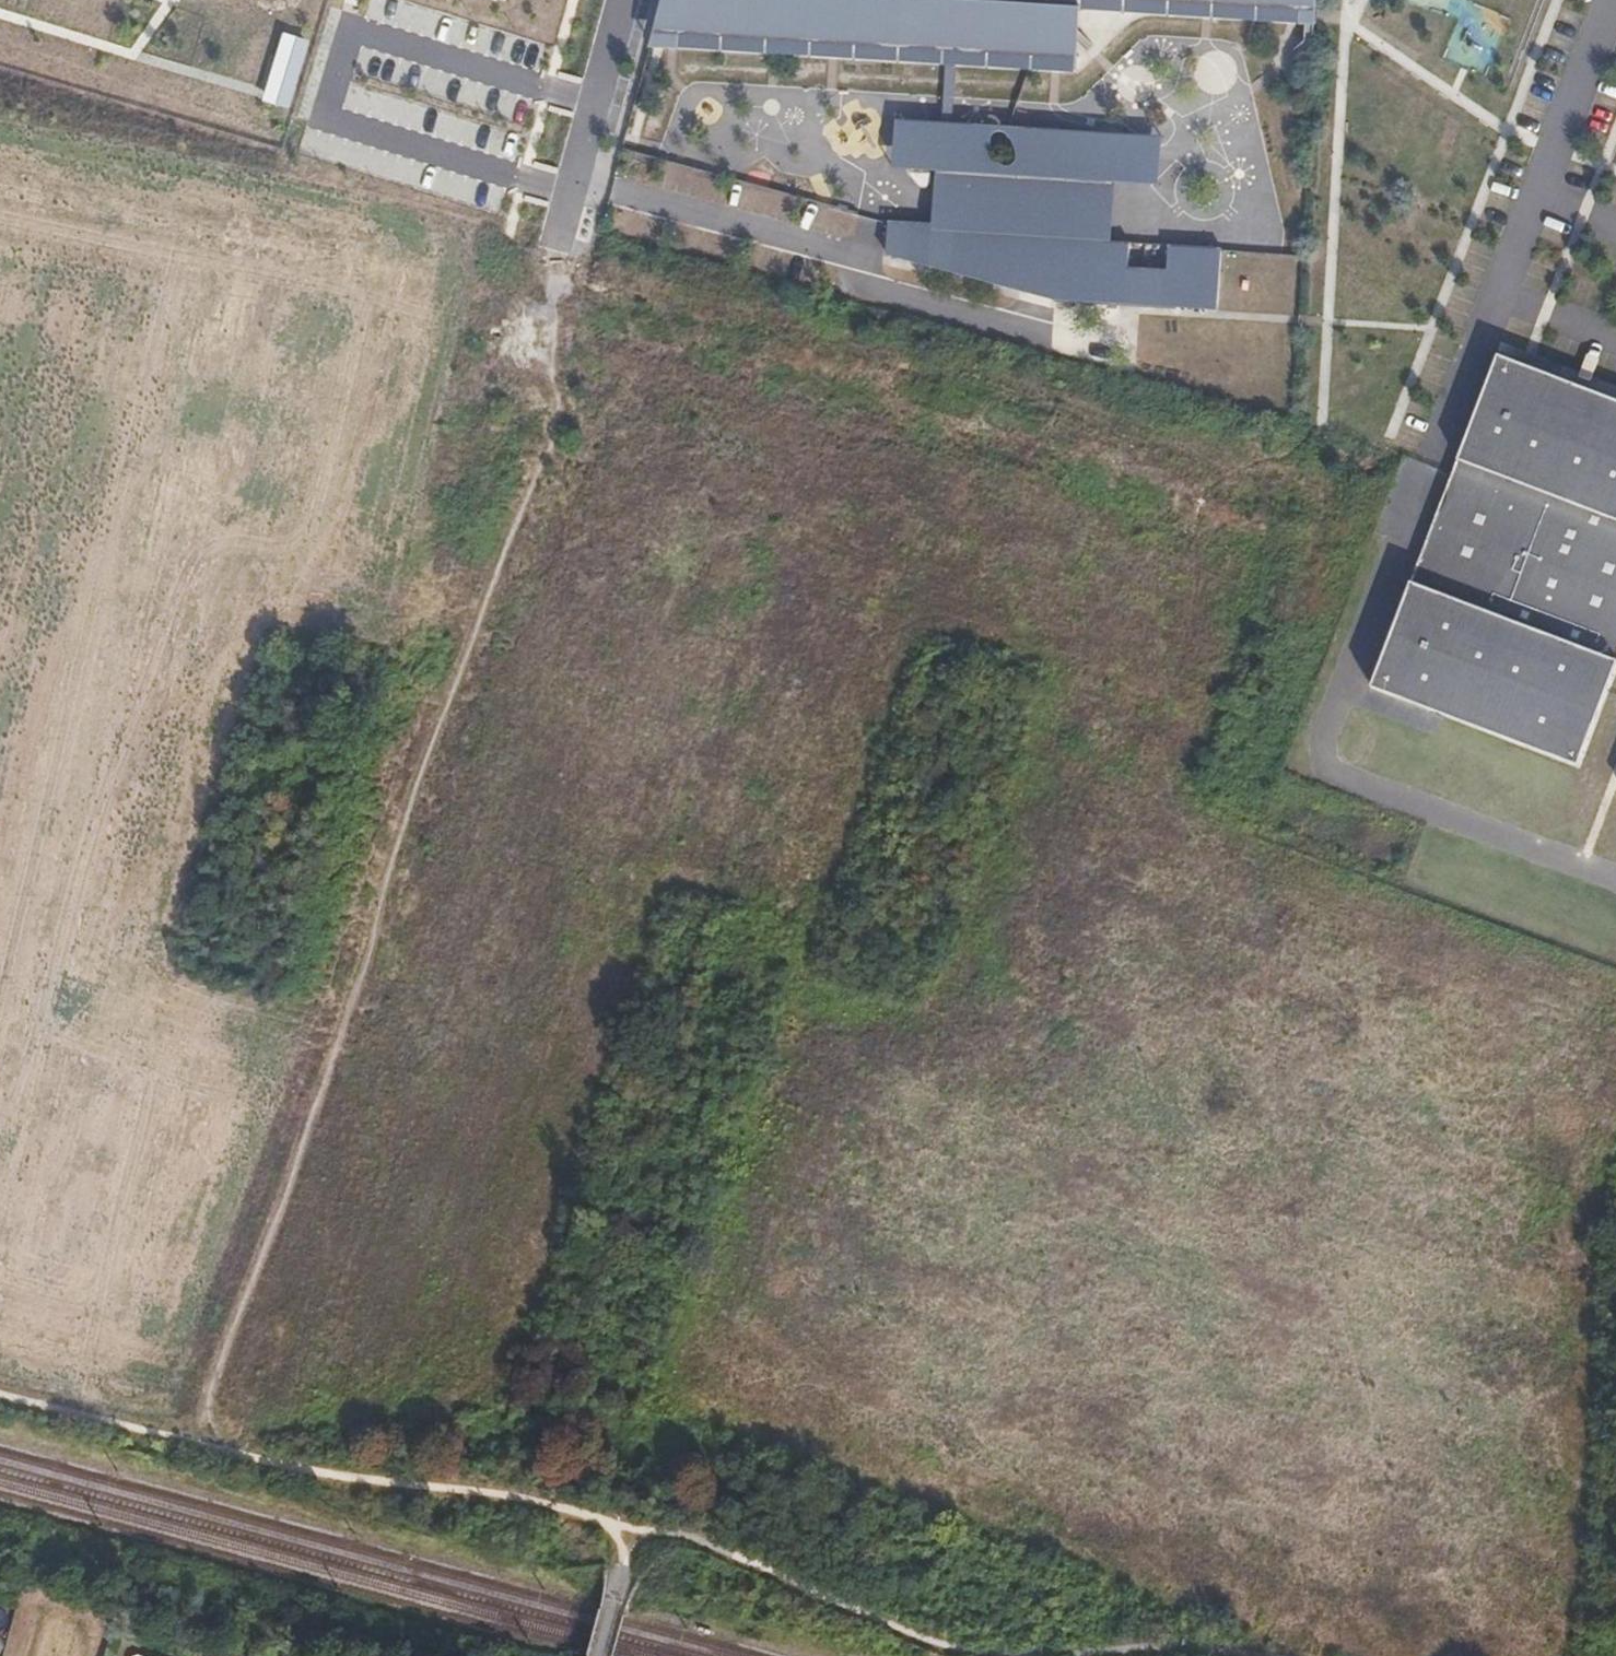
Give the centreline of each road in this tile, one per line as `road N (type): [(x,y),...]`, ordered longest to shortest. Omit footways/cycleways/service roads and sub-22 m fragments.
road 1 (residential): [(623,0),(558,245)]

